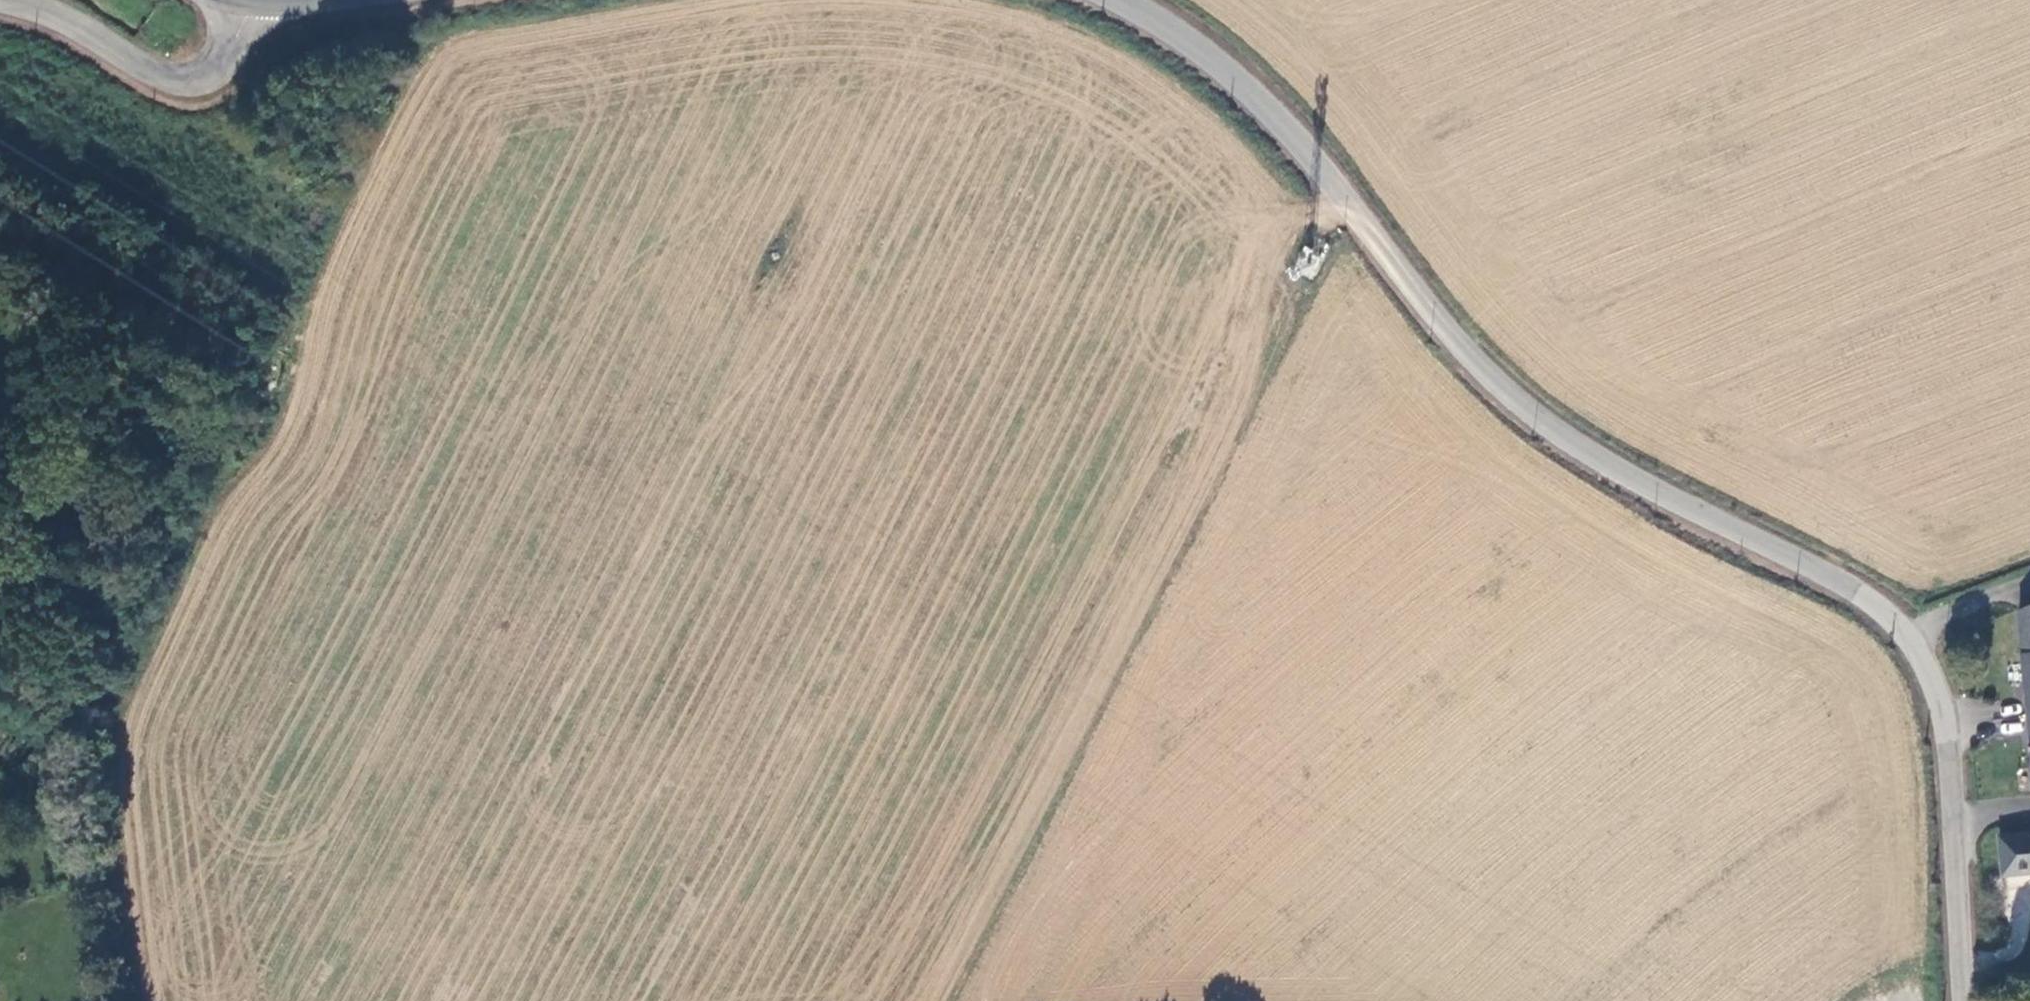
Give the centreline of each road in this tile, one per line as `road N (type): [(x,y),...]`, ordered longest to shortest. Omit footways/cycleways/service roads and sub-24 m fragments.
road 1 (unclassified): [(1128,0),(1246,75),(1465,353),(1563,439),(1663,500),(1848,588),(1902,632),(1947,724),(1963,1000)]
road 2 (track): [(299,316),(0,144)]
road 3 (unclassified): [(246,0),(223,63),(193,80),(156,74),(48,12),(6,0)]

